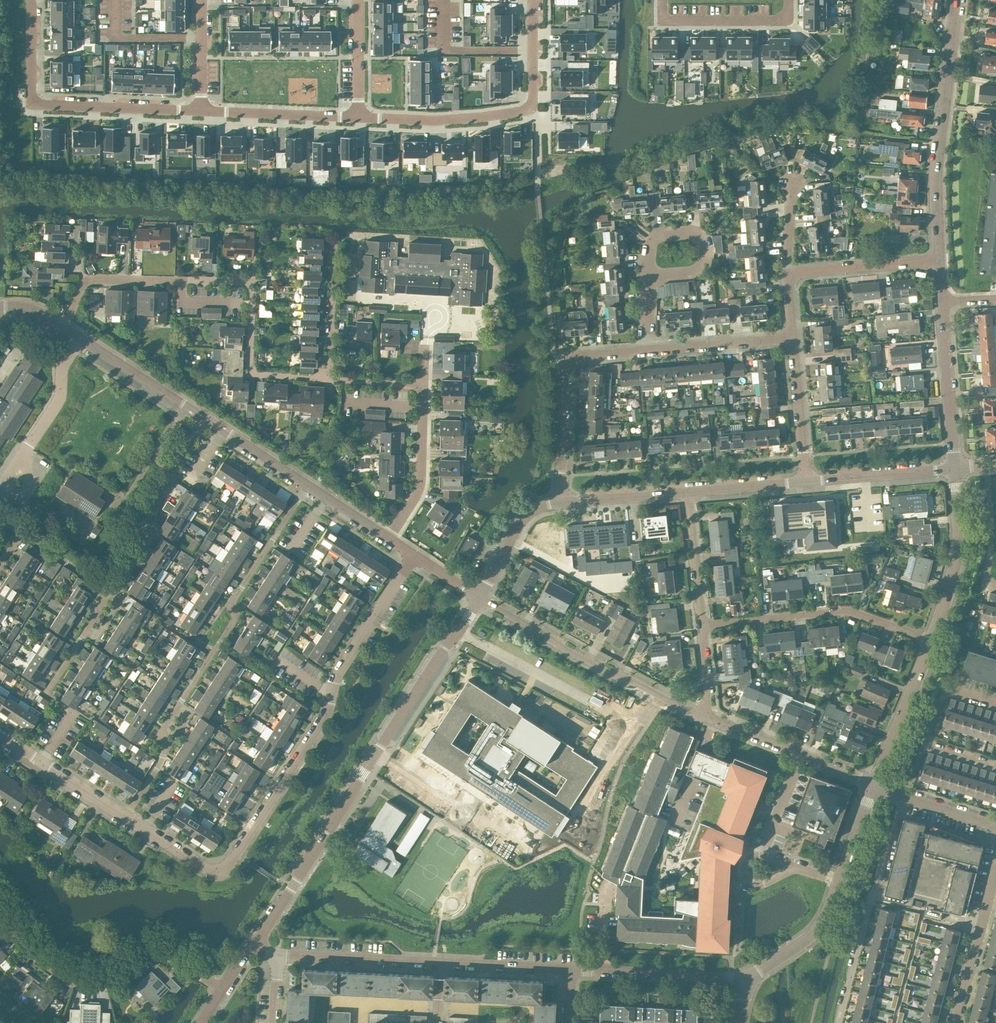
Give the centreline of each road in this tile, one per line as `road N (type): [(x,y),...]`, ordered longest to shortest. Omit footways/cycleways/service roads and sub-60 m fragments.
road 1 (residential): [(125,816),(205,868),(230,863),(323,721),(336,677),(415,555)]
road 2 (residential): [(256,942),(479,599)]
road 3 (residential): [(125,816),(159,764),(162,730),(234,619),(231,601),(308,486)]
road 4 (residential): [(329,380),(250,371),(246,283),(94,280),(80,289),(62,325)]
road 5 (residential): [(358,118),(484,118),(534,109),(534,0)]
road 6 (residential): [(31,0),(31,90),(38,103),(201,111)]
road 7 (tertiary): [(940,260),(938,160),(958,0)]
road 8 (residential): [(222,991),(156,953),(107,981),(80,983),(48,967),(0,922)]
road 9 (residential): [(709,718),(479,599)]
road 10 (tertiary): [(745,977),(824,920),(875,784)]
road 11 (residential): [(930,640),(846,611),(701,625)]
road 12 (residential): [(839,1022),(903,798)]
road 13 (residential): [(562,501),(570,361),(646,351)]
road 14 (residential): [(875,784),(709,718)]
road 15 (tertiary): [(930,640),(958,549),(955,468)]
road 16 (residential): [(570,969),(745,977)]
road 17 (tertiary): [(955,468),(941,302)]
road 18 (residential): [(277,955),(441,963)]
road 19 (residential): [(389,538),(421,483),(423,386)]
road 20 (residential): [(201,111),(358,118)]
road 21 (tertiary): [(875,784),(930,640)]
road 22 (residential): [(956,1022),(995,873)]
road 23 (residential): [(806,481),(955,468)]
road 24 (residential): [(0,735),(125,816)]
road 25 (residential): [(187,406),(62,325)]
road 26 (residential): [(657,271),(696,269),(702,241),(688,232),(659,237),(649,250),(653,268)]
road 27 (residential): [(646,351),(794,338)]
road 28 (residential): [(793,277),(940,260)]
road 29 (residential): [(806,481),(794,338)]
road 30 (residential): [(789,0),(787,17),(777,21),(663,20)]
road 31 (residential): [(115,588),(145,544),(142,529),(174,479),(173,466)]
road 32 (residential): [(334,244),(329,380)]
road 33 (residential): [(105,593),(29,539),(15,543),(0,565)]
road 34 (residential): [(701,625),(686,492)]
road 35 (residential): [(479,599),(525,519),(562,501)]
road 36 (residential): [(441,963),(570,969)]
road 37 (residential): [(995,585),(985,582),(986,466)]
road 38 (residential): [(562,501),(686,492)]
road 39 (residential): [(308,486),(205,418)]
road 40 (residential): [(686,492),(806,481)]

